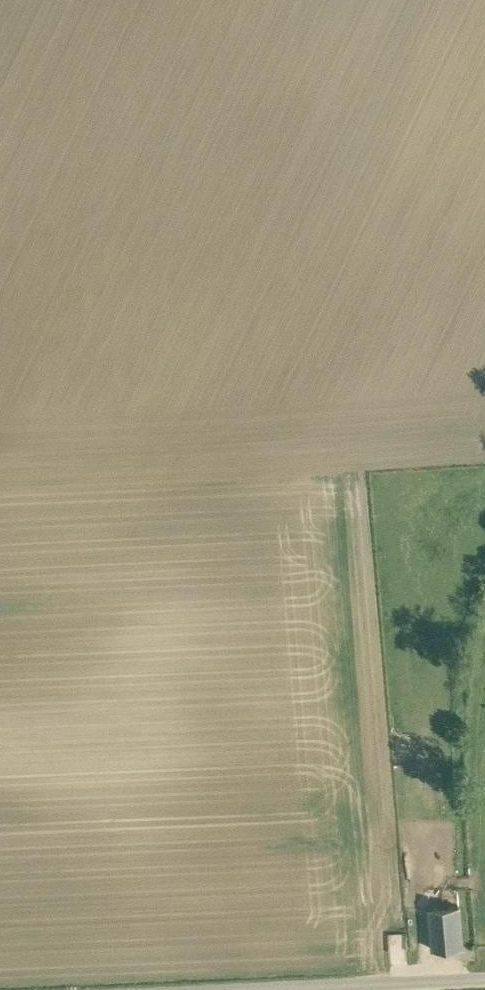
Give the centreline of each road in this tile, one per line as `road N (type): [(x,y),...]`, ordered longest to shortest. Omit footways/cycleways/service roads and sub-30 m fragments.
road 1 (unclassified): [(262,989),(484,981)]

